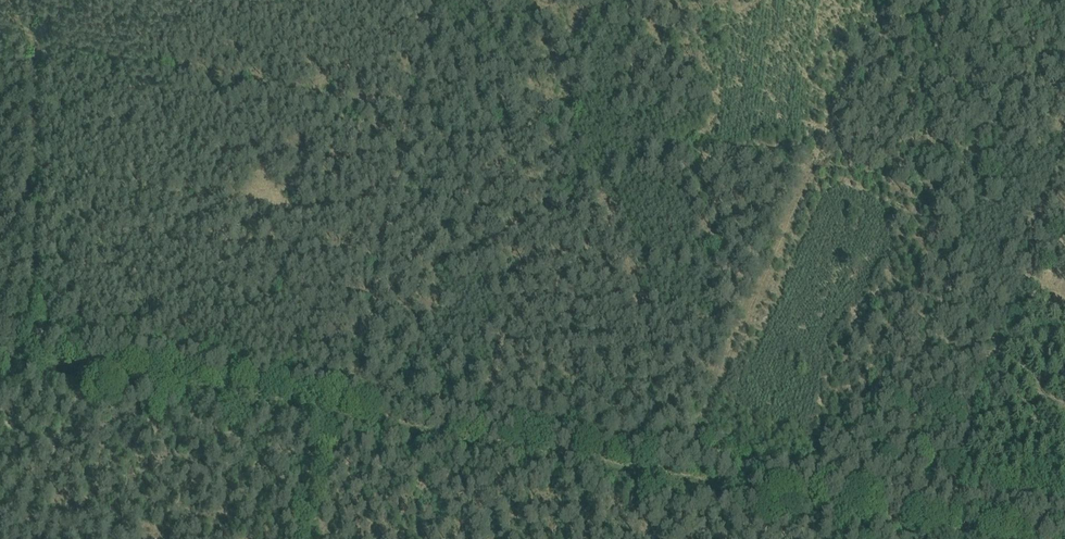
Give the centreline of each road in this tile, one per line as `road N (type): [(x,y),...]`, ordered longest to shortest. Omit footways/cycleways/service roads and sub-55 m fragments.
road 1 (track): [(1064,518),(0,321)]
road 2 (track): [(809,168),(0,44)]
road 3 (track): [(36,337),(27,0)]
road 4 (track): [(692,460),(809,168)]
road 5 (track): [(1064,221),(814,165)]
road 6 (track): [(185,538),(0,505)]
road 7 (track): [(882,0),(814,165)]

